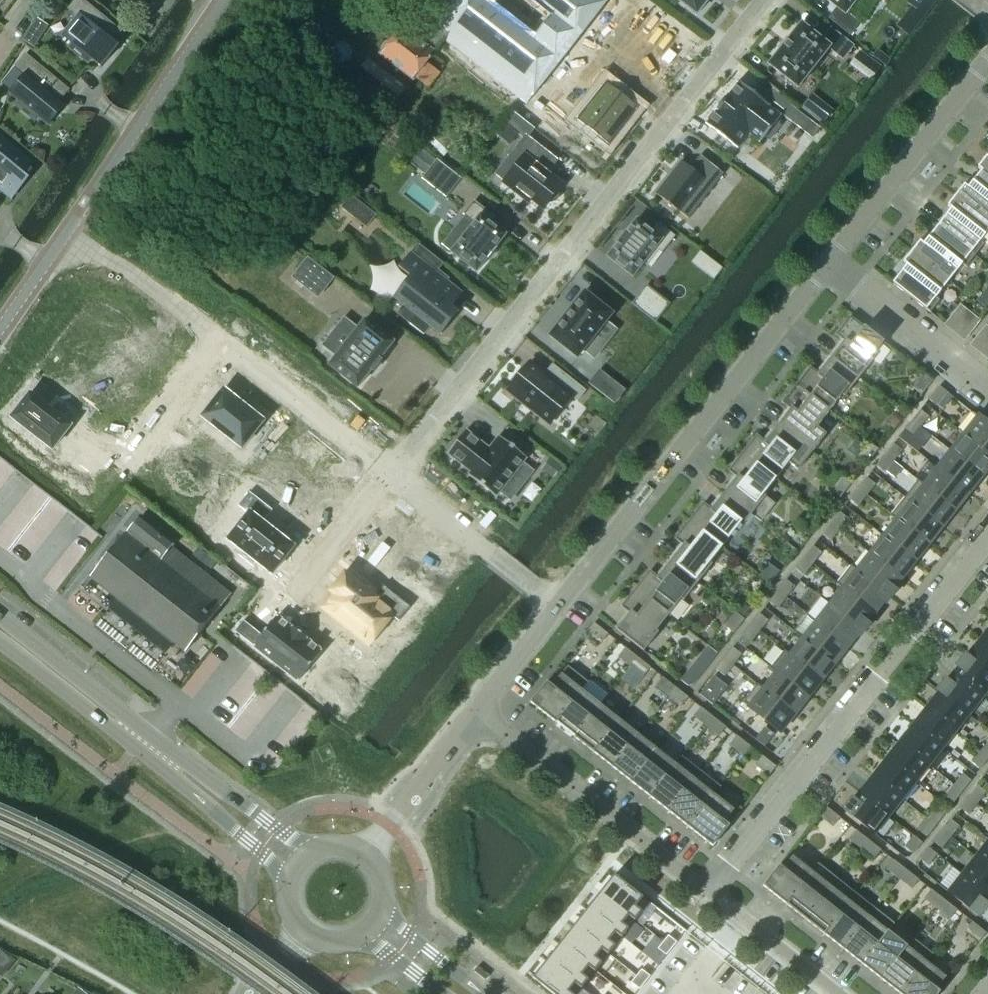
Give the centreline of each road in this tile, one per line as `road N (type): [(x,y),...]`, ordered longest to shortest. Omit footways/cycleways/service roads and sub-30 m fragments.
road 1 (residential): [(388,474),(763,0)]
road 2 (residential): [(708,892),(987,545)]
road 3 (residential): [(562,609),(831,265)]
road 4 (residential): [(388,474),(72,234)]
road 5 (secondary): [(308,853),(0,616)]
road 6 (secondary): [(0,635),(290,875)]
road 7 (residential): [(708,892),(480,714)]
road 8 (secondary): [(231,0),(72,234)]
road 9 (residential): [(831,265),(987,64)]
road 10 (residential): [(987,390),(831,265)]
road 11 (residential): [(369,857),(480,714)]
road 12 (residential): [(836,993),(708,892)]
road 13 (residential): [(480,714),(562,609)]
road 14 (secondary): [(486,993),(382,911)]
road 15 (residential): [(492,555),(388,474)]
road 16 (secondary): [(72,234),(0,339)]

